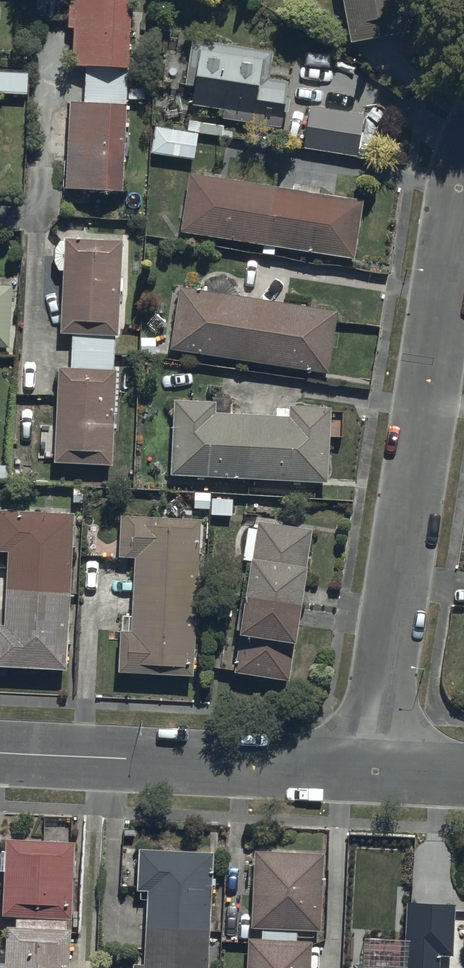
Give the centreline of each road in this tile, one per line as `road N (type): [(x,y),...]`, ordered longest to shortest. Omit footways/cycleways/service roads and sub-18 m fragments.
road 1 (residential): [(369,771),(463,169)]
road 2 (residential): [(0,754),(369,771)]

